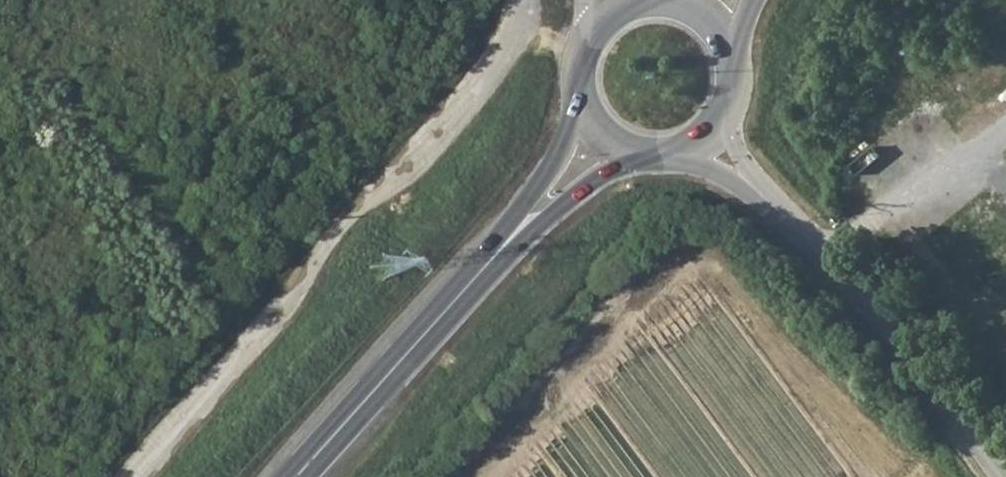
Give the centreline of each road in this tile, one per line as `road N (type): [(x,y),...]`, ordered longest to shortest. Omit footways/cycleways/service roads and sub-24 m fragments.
road 1 (unclassified): [(135,476),(497,56),(517,0)]
road 2 (secondary): [(290,476),(595,135)]
road 3 (unclassified): [(999,476),(889,332),(711,145)]
road 4 (secondary): [(711,145),(737,102),(739,78),(721,31),(702,15)]
road 5 (secondary): [(595,135),(638,162),(689,158),(711,145)]
road 6 (secondary): [(606,20),(589,39),(576,88),(595,135)]

